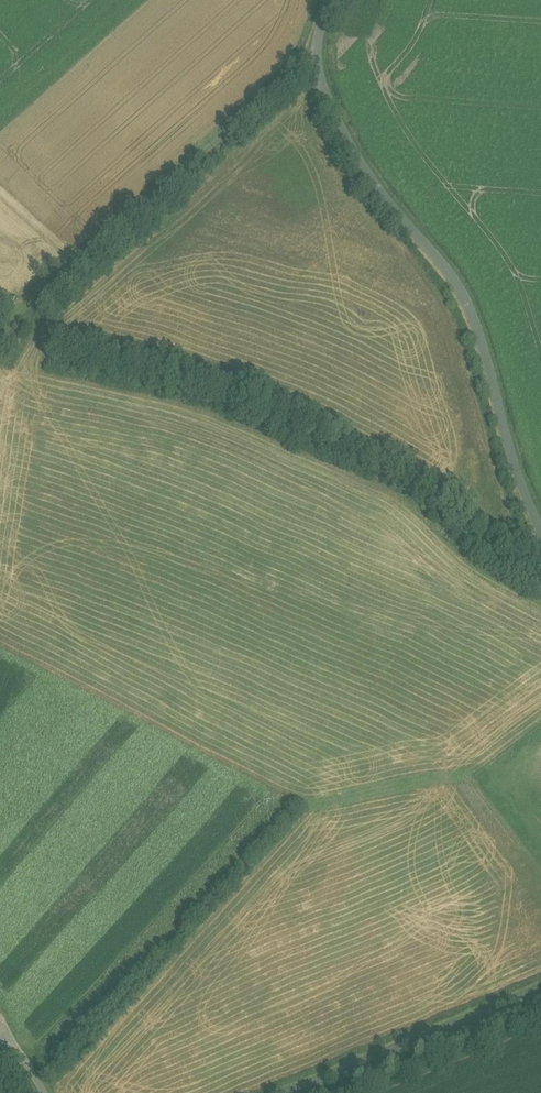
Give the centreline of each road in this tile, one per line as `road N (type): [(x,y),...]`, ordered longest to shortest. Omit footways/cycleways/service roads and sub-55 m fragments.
road 1 (unclassified): [(330,0),(318,72),(333,112),(366,171),(458,285),(540,530)]
road 2 (unclassified): [(540,989),(285,1092)]

